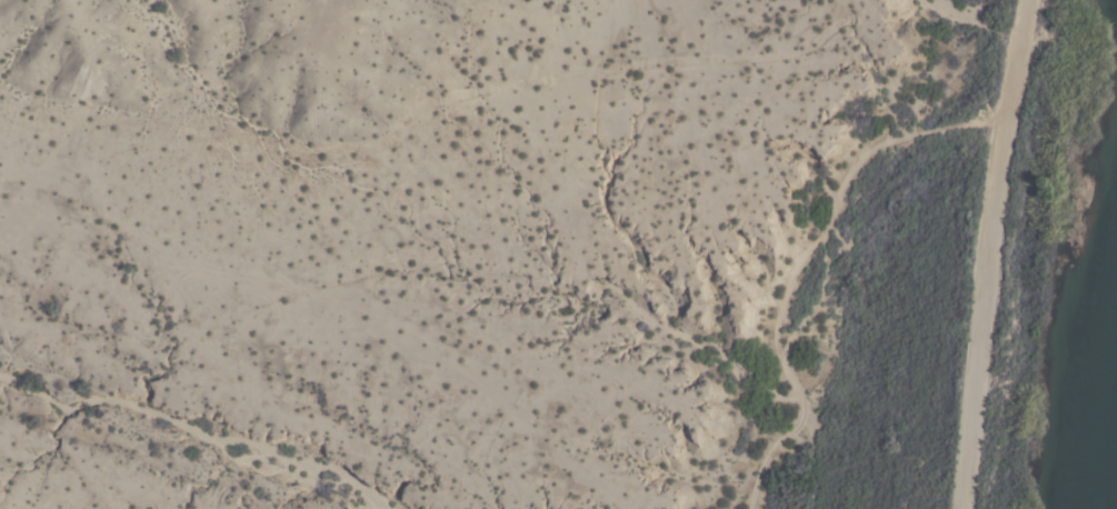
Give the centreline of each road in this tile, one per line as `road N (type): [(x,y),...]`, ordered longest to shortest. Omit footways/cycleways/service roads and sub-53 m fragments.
road 1 (residential): [(895,508),(905,290),(950,0)]

